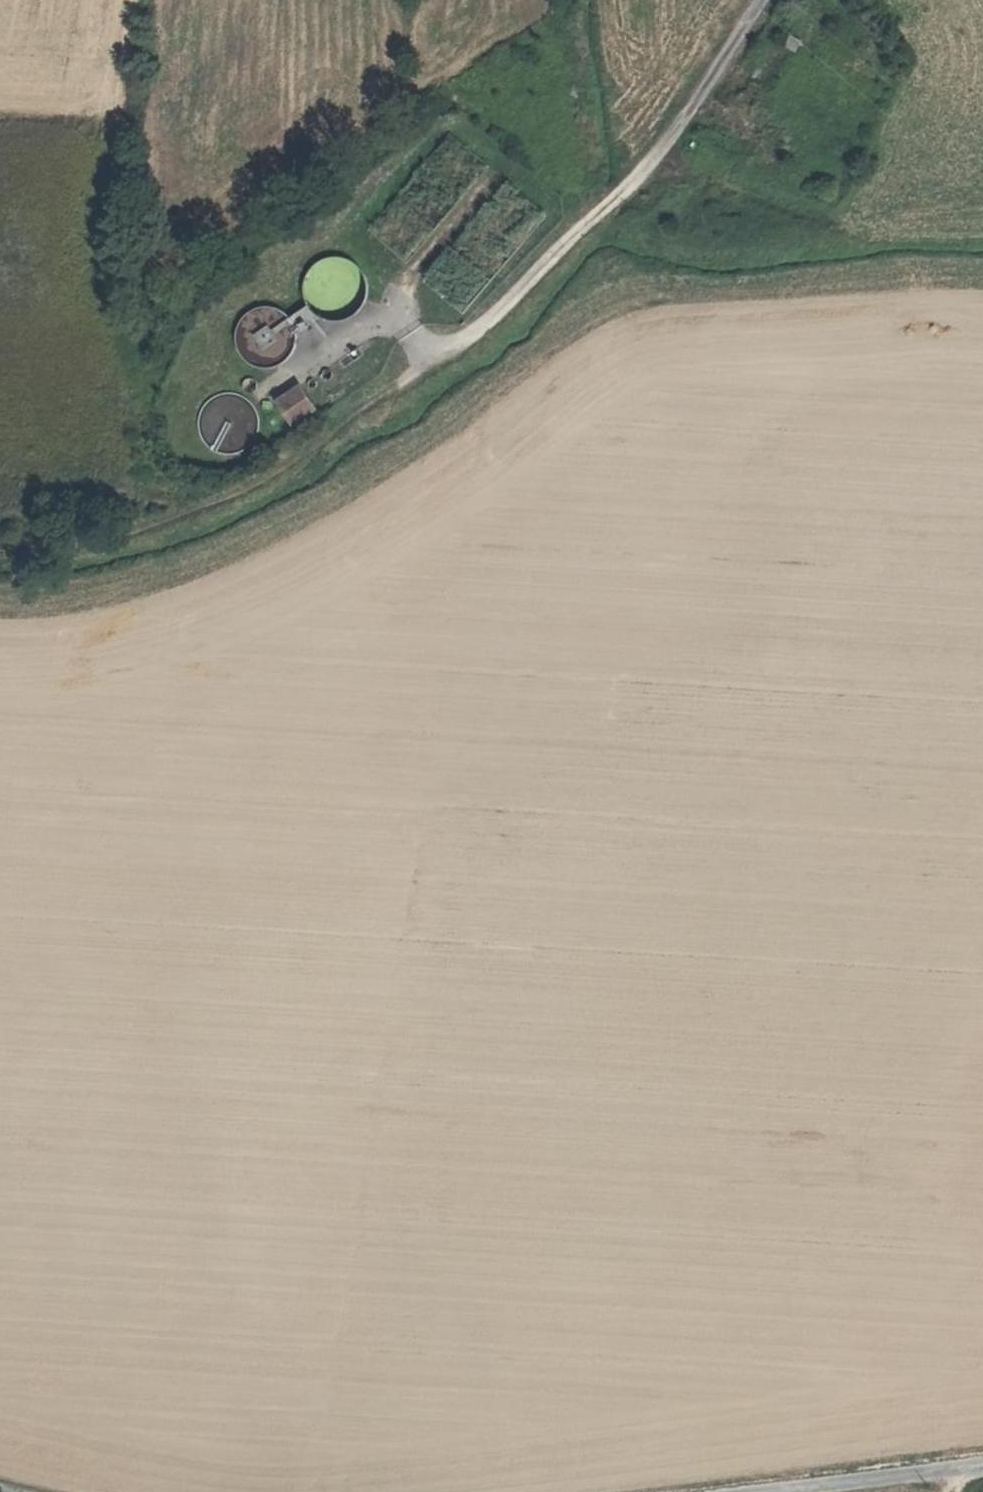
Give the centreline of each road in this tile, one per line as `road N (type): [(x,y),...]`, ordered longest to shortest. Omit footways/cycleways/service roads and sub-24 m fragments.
road 1 (track): [(434,369),(651,175)]
road 2 (unclassified): [(982,1462),(737,1491)]
road 3 (residential): [(651,175),(766,0)]

